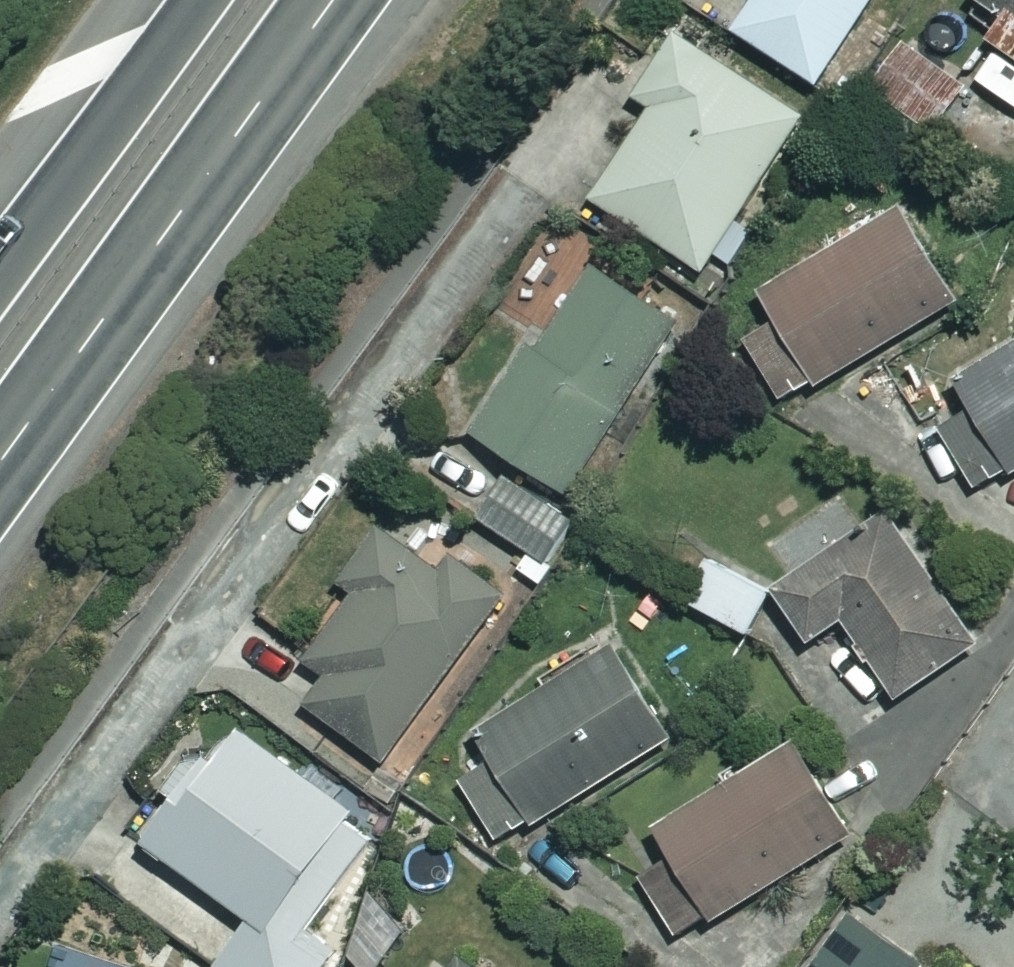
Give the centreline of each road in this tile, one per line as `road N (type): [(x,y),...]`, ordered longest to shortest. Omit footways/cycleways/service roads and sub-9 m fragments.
road 1 (trunk): [(320,0),(0,444)]
road 2 (trunk): [(0,247),(185,0)]

